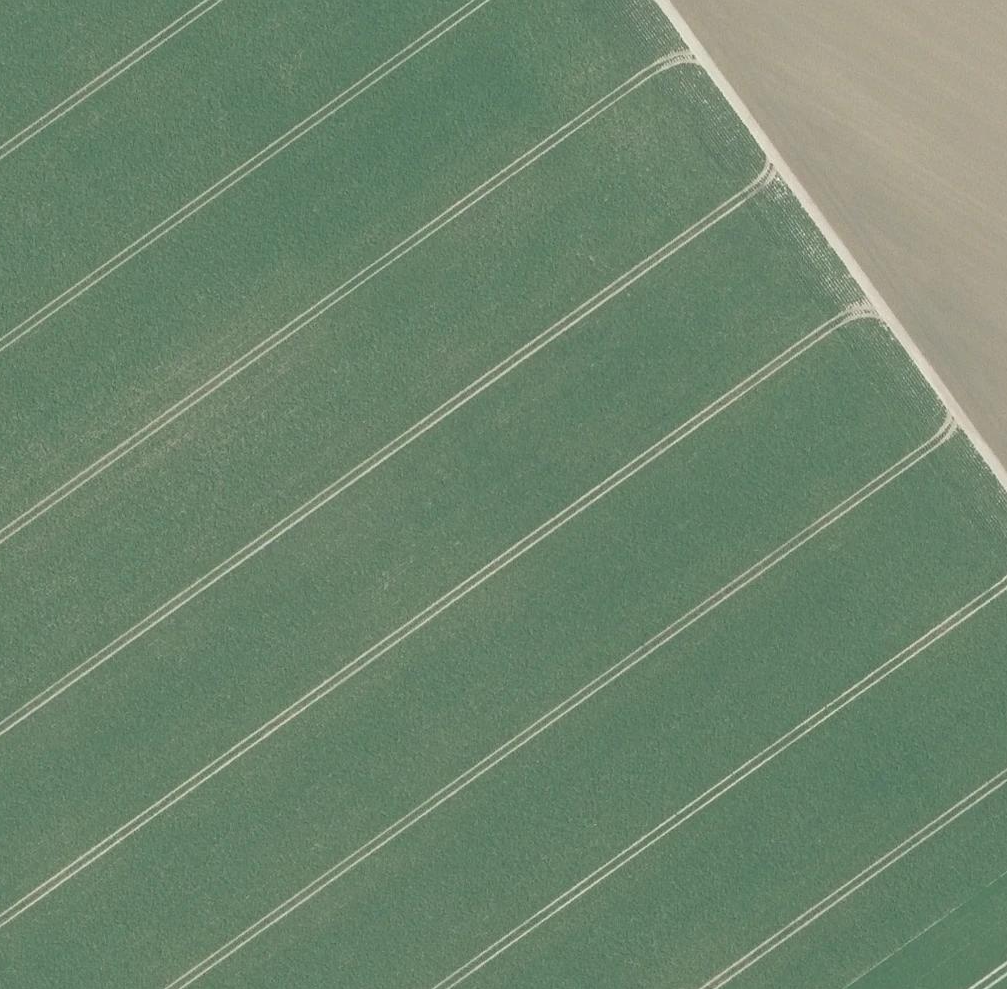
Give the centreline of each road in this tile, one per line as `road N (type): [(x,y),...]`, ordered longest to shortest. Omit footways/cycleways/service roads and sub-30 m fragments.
road 1 (track): [(660,0),(1006,485)]

